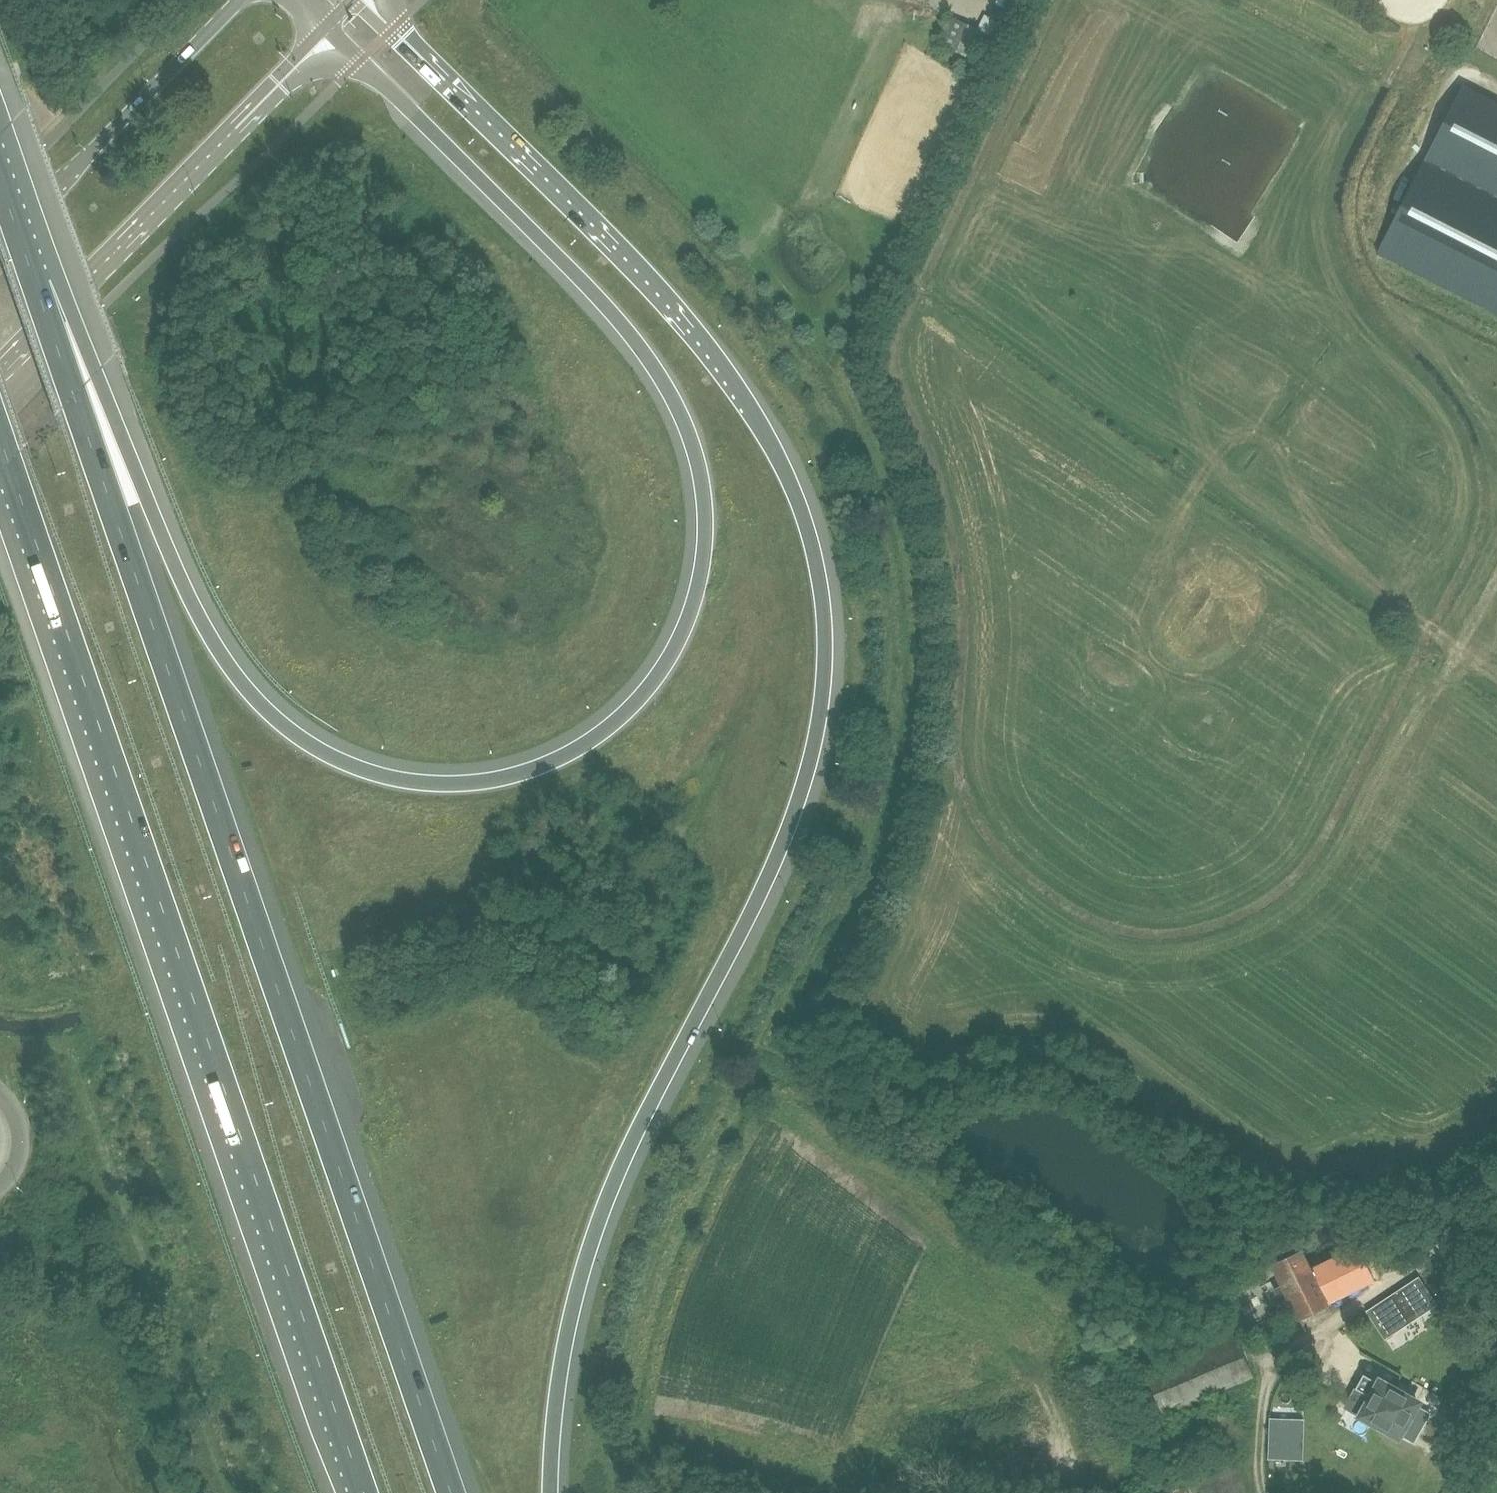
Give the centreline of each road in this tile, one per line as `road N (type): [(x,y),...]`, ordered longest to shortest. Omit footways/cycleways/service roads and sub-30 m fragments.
road 1 (motorway): [(324,28),(573,268),(659,374),(690,434),(702,482),(700,575),(666,663),(607,729),(509,776),(452,784),(365,771),(280,723),(240,681),(185,590),(96,373),(36,287)]
road 2 (motorway): [(550,1492),(559,1372),(584,1265),(631,1143),(743,928),(801,790),(821,705),(823,608),(811,542),(786,478),(719,360),(585,208),(375,0)]
road 3 (motorway): [(447,1492),(36,287)]
road 4 (motorway): [(0,436),(365,1492)]
road 5 (secondary): [(0,358),(324,28)]
road 6 (secondary): [(239,0),(0,245)]

